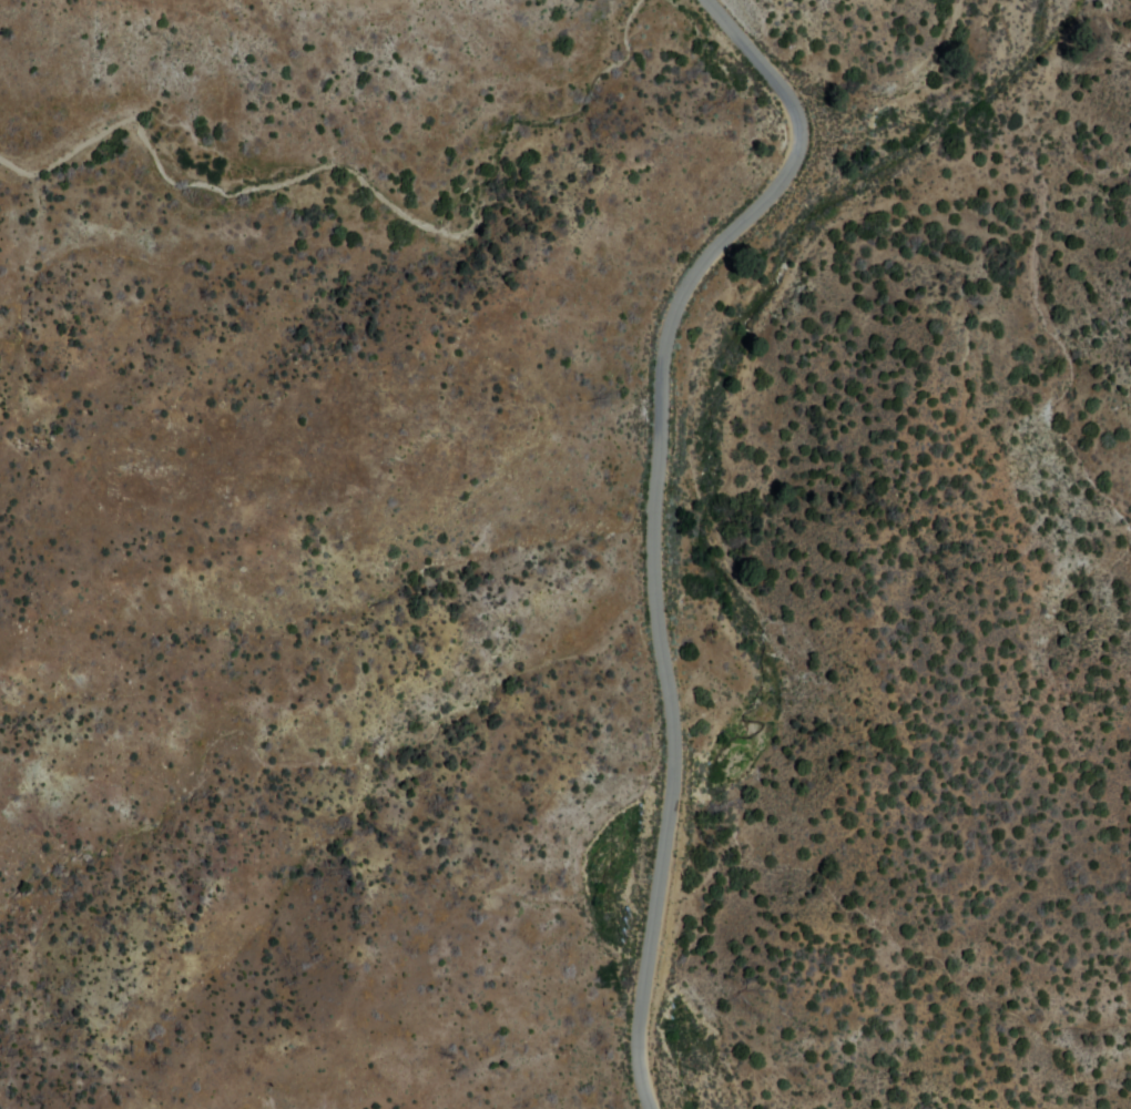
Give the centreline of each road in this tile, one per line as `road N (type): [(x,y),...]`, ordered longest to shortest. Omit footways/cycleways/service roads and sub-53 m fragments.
road 1 (residential): [(946,0),(916,67),(691,228),(645,307),(633,472),(664,743),(641,959),(620,1044),(626,1108)]

